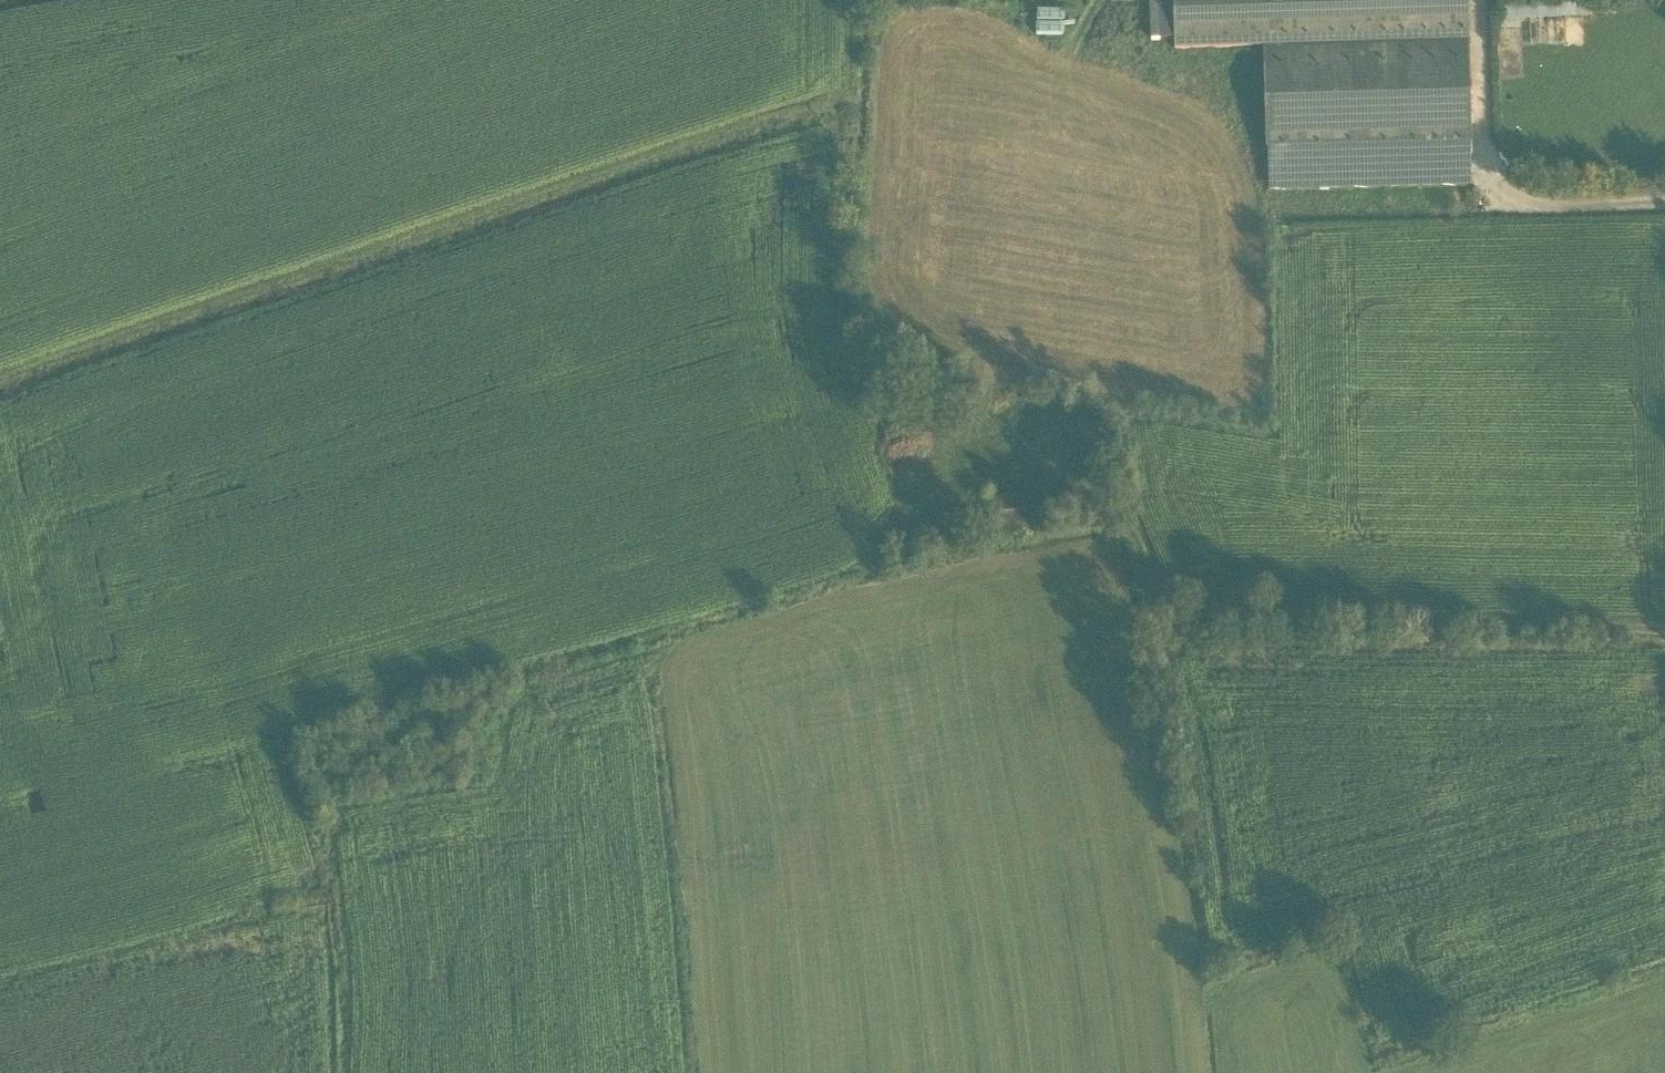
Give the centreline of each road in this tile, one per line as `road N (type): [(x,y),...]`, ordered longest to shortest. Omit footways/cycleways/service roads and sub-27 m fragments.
road 1 (track): [(1164,627),(1664,631)]

